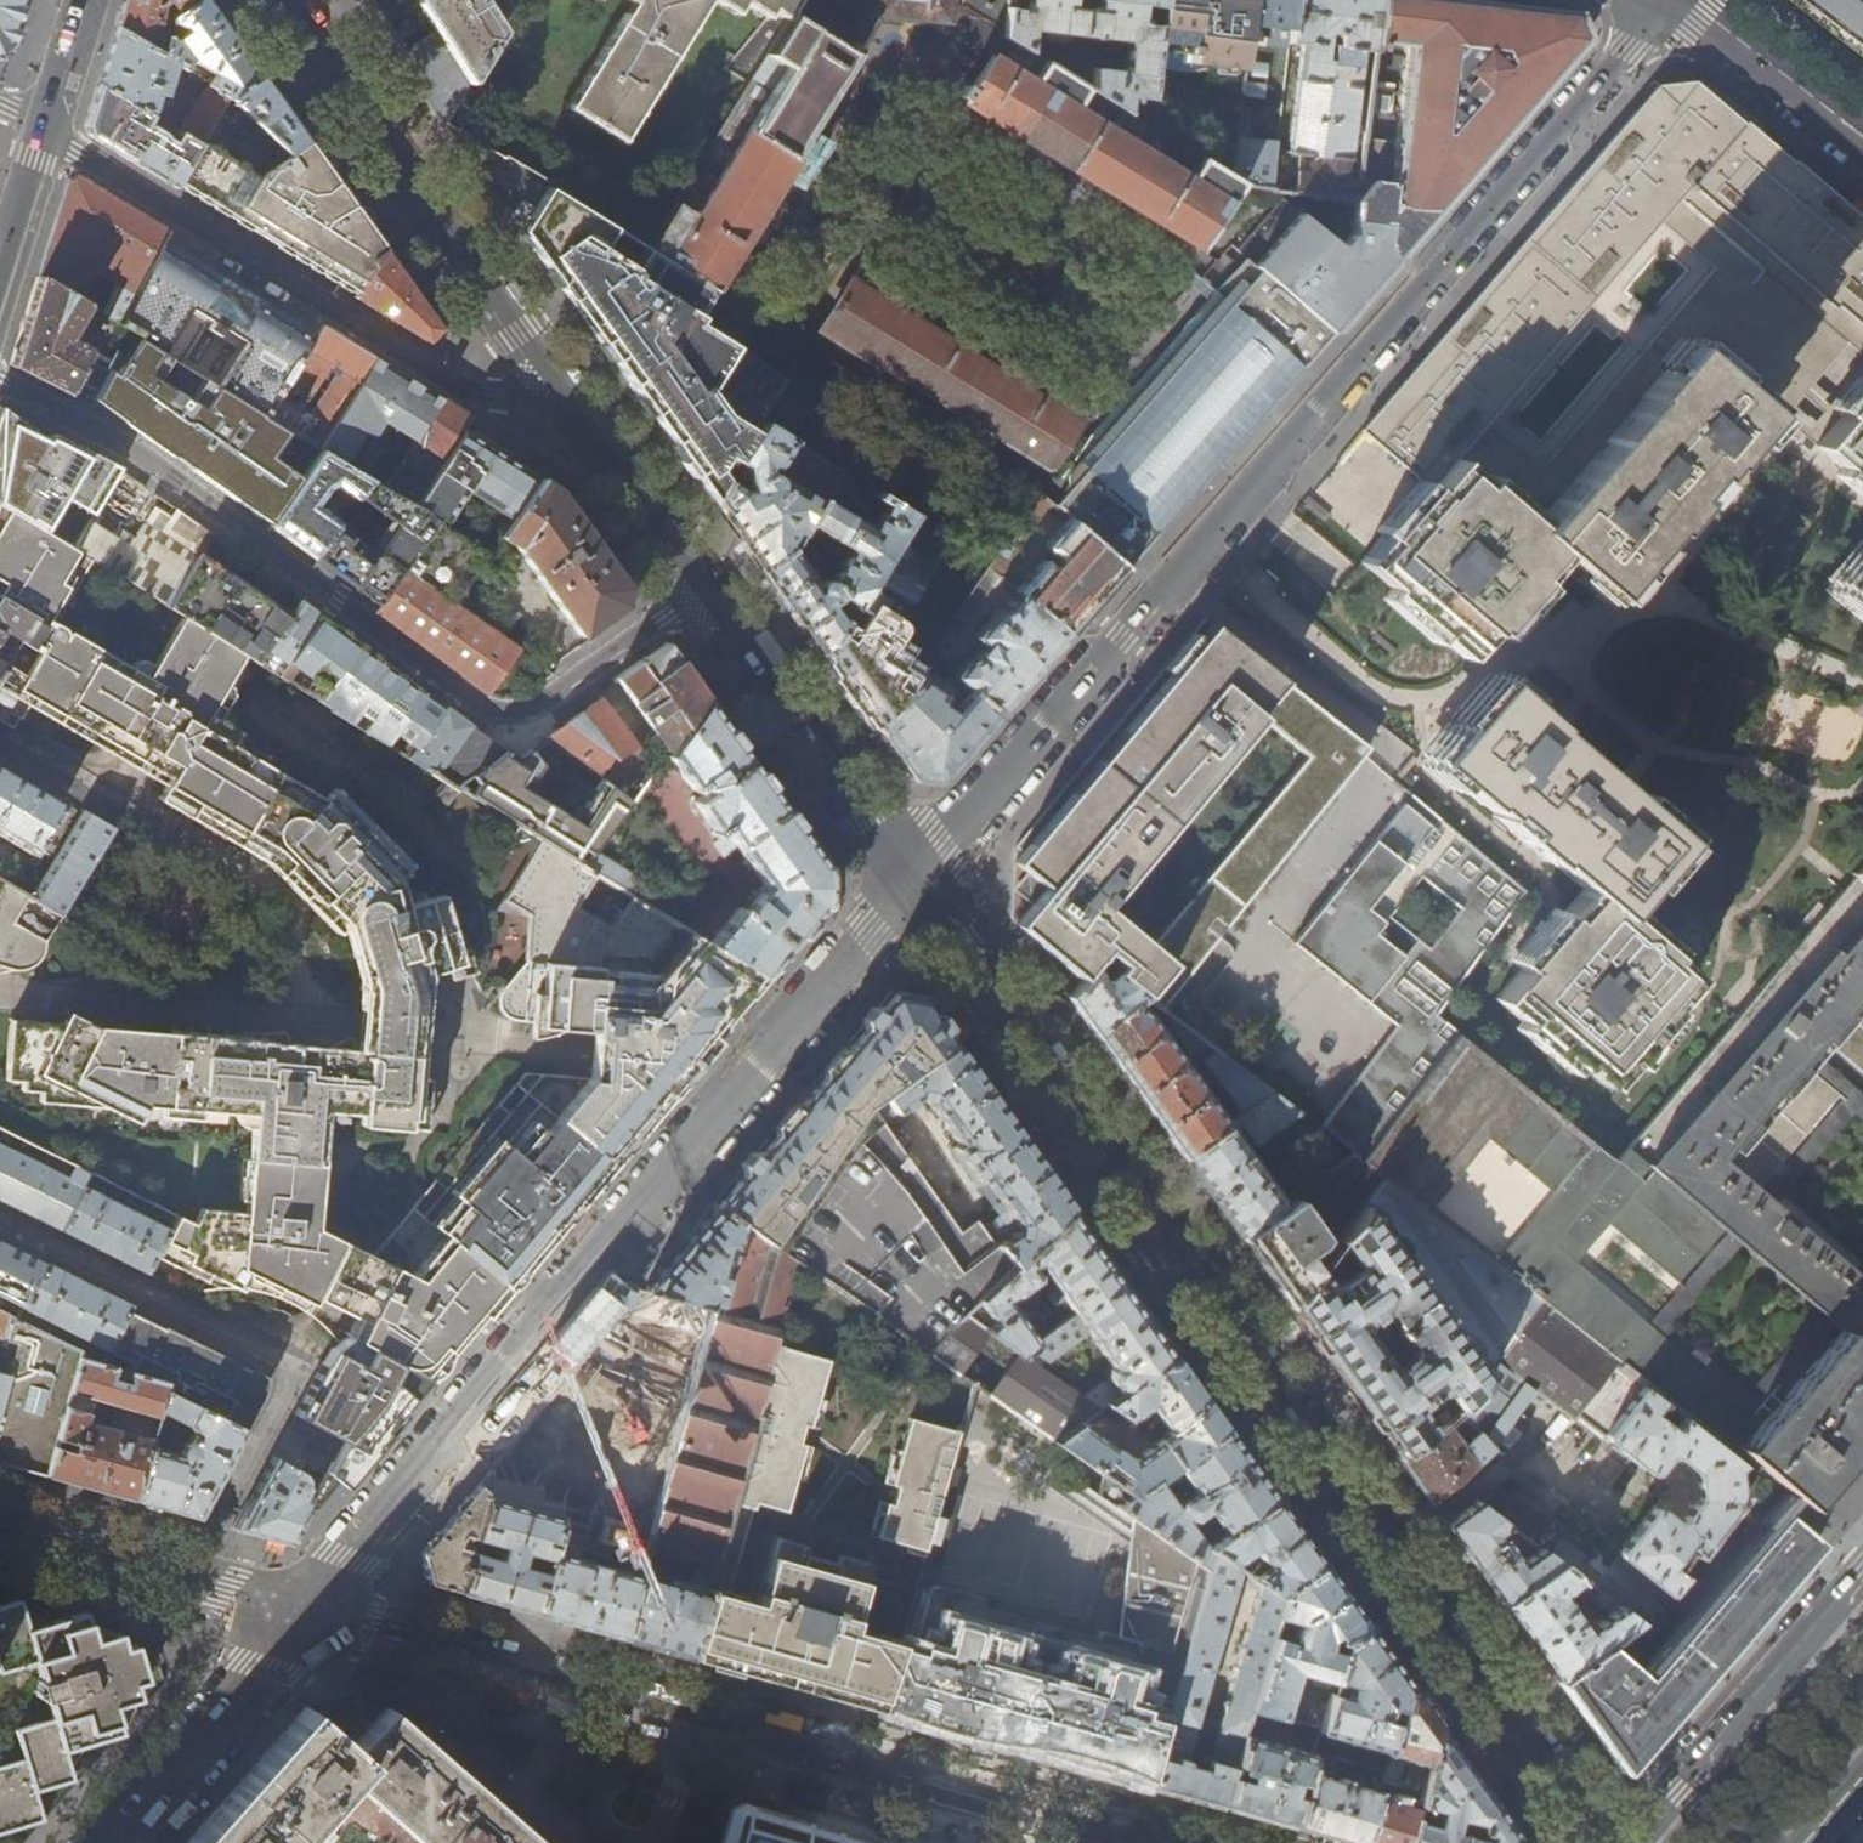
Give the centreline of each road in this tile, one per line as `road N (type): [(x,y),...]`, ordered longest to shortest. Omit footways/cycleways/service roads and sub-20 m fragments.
road 1 (secondary): [(910,889),(1593,1842)]
road 2 (residential): [(300,1610),(910,889)]
road 3 (residential): [(705,590),(535,708),(509,714),(476,704),(136,449),(0,383)]
road 4 (residential): [(1206,540),(1664,0)]
road 5 (residential): [(1206,540),(1376,689),(1405,755),(1543,886),(1456,1006)]
road 6 (residential): [(43,131),(469,392),(527,400),(556,390)]
road 7 (residential): [(0,1220),(296,1368),(182,1576)]
road 8 (secondary): [(272,0),(556,390)]
road 9 (residential): [(910,889),(1206,540)]
road 10 (secondary): [(705,590),(910,889)]
road 11 (primary): [(1862,1579),(1632,1842)]
road 12 (residential): [(101,1842),(300,1610)]
road 13 (secondary): [(556,390),(705,590)]
road 14 (residential): [(1862,140),(1679,0)]
road 15 (residential): [(182,1576),(0,1524)]
road 16 (tertiary): [(0,271),(43,131)]
road 17 (tertiary): [(43,131),(83,0)]
road 18 (residential): [(300,1610),(182,1576)]

